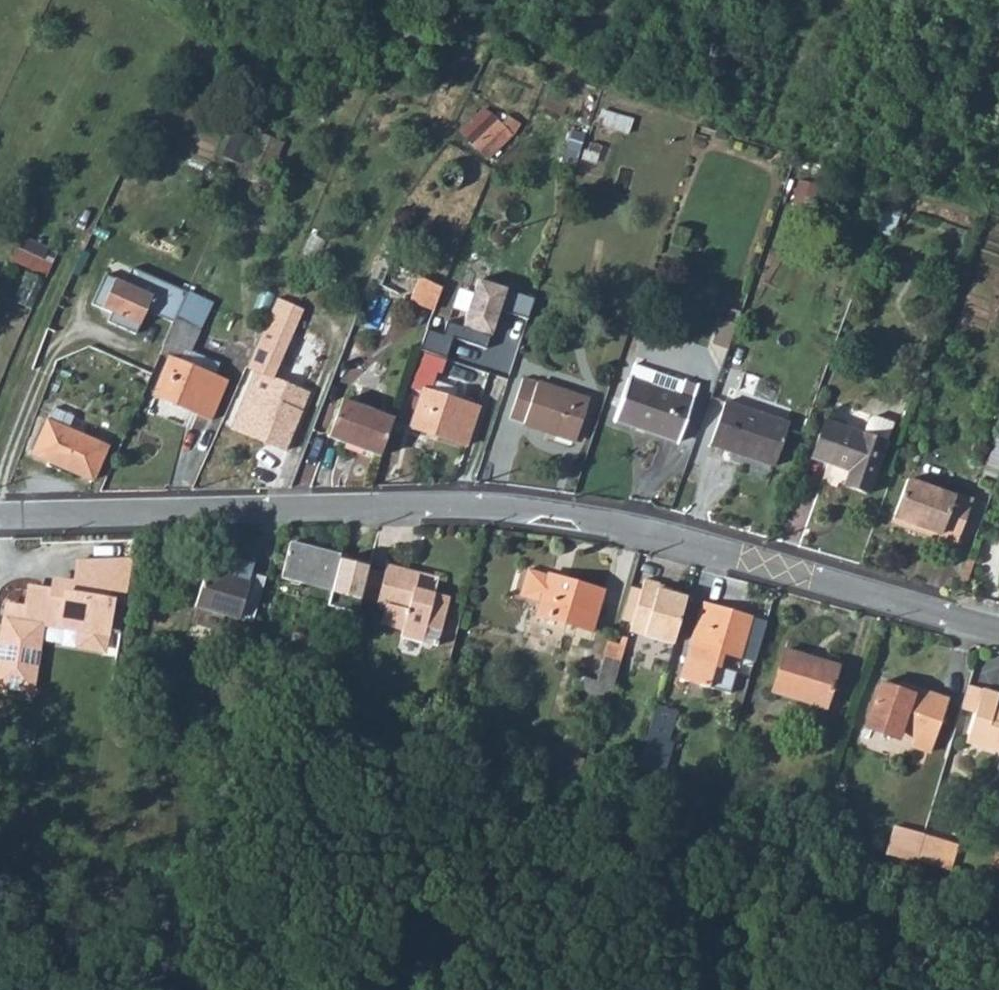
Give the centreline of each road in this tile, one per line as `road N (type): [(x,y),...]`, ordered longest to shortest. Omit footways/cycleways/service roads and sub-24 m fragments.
road 1 (residential): [(998,631),(597,525),(465,509),(0,518)]

